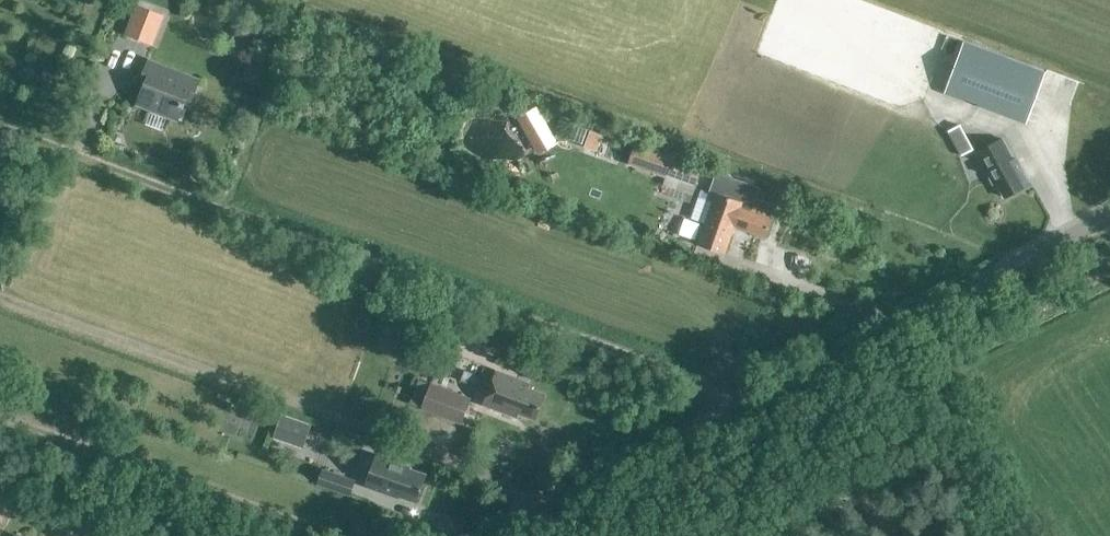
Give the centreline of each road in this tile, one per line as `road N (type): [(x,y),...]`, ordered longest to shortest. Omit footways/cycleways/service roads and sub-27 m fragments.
road 1 (track): [(747,405),(0,132)]
road 2 (unclassified): [(492,535),(1109,218)]
road 3 (track): [(343,535),(0,409)]

